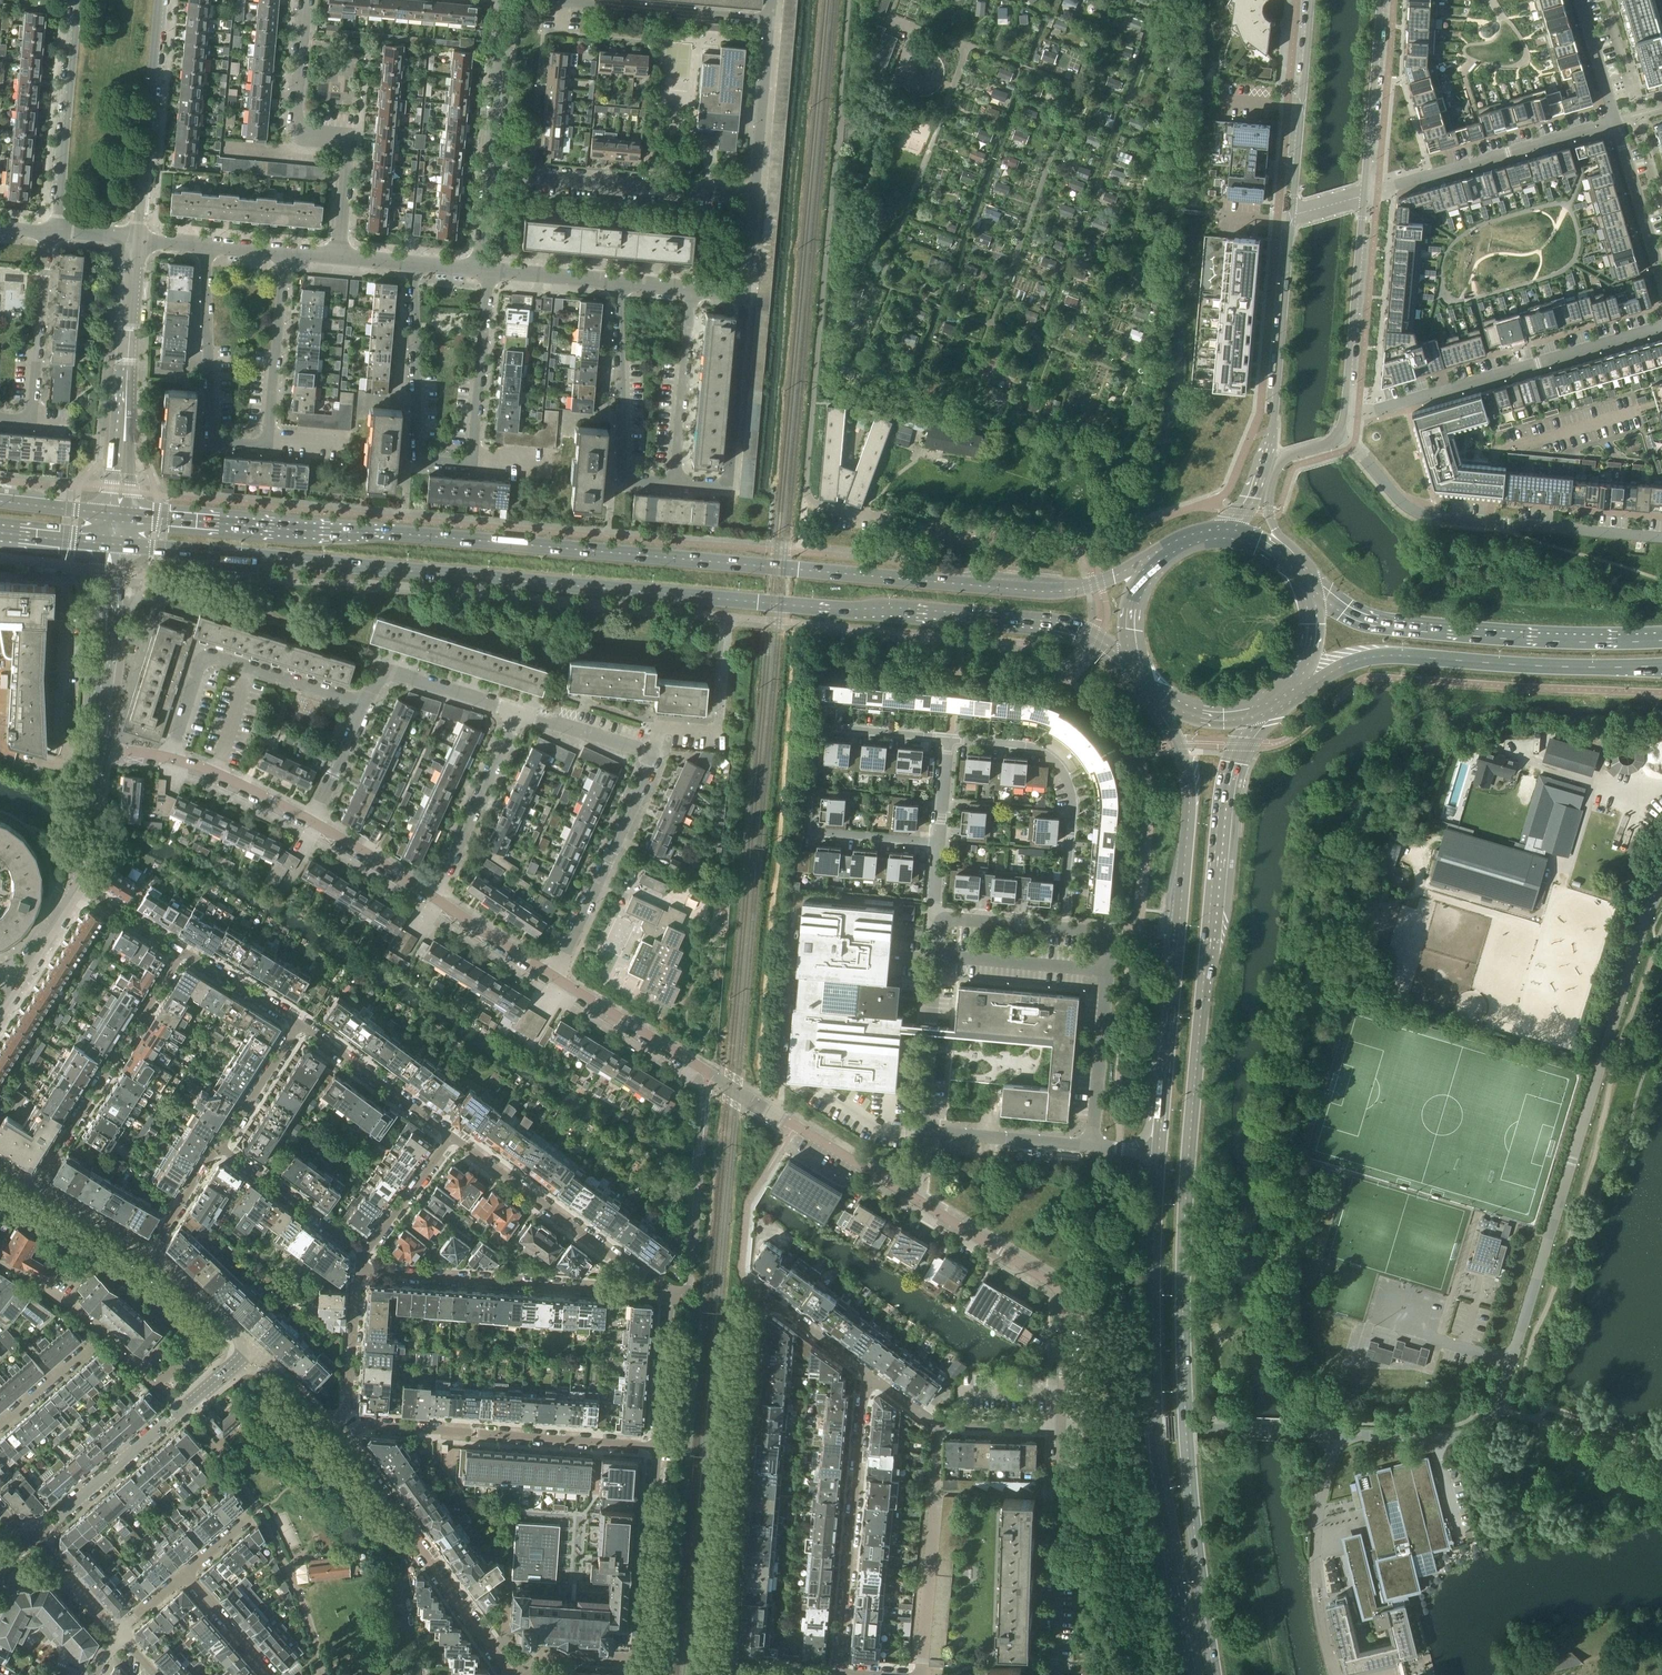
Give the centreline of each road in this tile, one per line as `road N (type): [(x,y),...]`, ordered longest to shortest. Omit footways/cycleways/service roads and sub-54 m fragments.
road 1 (primary): [(110,544),(1044,624),(1092,638),(1143,672)]
road 2 (primary): [(1216,1674),(1187,1453),(1183,1248),(1228,794),(1256,709)]
road 3 (primary): [(979,586),(116,514)]
road 4 (unclassified): [(1288,1431),(1451,1437),(1477,1429),(1498,1408),(1647,912),(1661,888)]
road 5 (residential): [(510,1674),(343,1443),(370,1425),(657,1447)]
road 6 (residential): [(361,1271),(631,1291),(632,1271),(451,1136)]
road 7 (residential): [(727,1672),(758,1314),(766,1299),(873,1377)]
road 8 (primary): [(1159,1172),(1158,1452),(1196,1674)]
road 9 (residential): [(489,269),(472,455),(459,464),(428,462),(418,454),(412,262)]
road 10 (residential): [(284,253),(268,437),(251,446),(221,443),(209,429),(205,247)]
road 11 (primary): [(1167,699),(1190,796),(1163,1120)]
road 12 (residential): [(913,1197),(553,976)]
road 13 (primary): [(1661,637),(1534,637),(1371,621),(1301,579)]
road 14 (residential): [(939,845),(807,832),(817,726),(949,739)]
road 15 (primary): [(1294,680),(1386,655),(1661,666)]
road 16 (residential): [(1339,434),(1417,513),(1661,538)]
road 17 (tertiary): [(1292,216),(1271,436),(1251,498),(1227,535)]
road 18 (residential): [(1345,413),(1661,327)]
road 19 (residential): [(531,1674),(555,1653),(636,1656),(657,1447)]
road 20 (residential): [(1061,1425),(1062,1295),(913,1197)]
road 21 (residential): [(873,1377),(865,1391),(839,1674)]
road 22 (residential): [(338,256),(347,142),(305,134),(296,121),(305,0)]
road 23 (residential): [(1063,929),(1073,800),(1062,769),(1031,748),(949,739)]
road 24 (residential): [(34,1186),(183,952)]
road 25 (residential): [(170,758),(206,657),(367,704)]
road 26 (residential): [(249,1351),(326,1424),(338,1419),(347,1405),(361,1271)]
road 27 (residential): [(753,196),(490,172)]
road 28 (residential): [(1364,195),(1615,121)]
road 29 (unclassified): [(0,575),(63,584),(59,733),(68,753),(95,754)]
road 30 (unclassified): [(675,485),(727,489),(745,292)]
road 31 (residential): [(675,485),(624,476),(618,281)]
road 32 (residential): [(553,976),(649,764),(647,754)]
road 33 (residential): [(136,241),(159,0)]
road 34 (residential): [(78,0),(54,233)]
road 35 (unclassified): [(979,586),(978,538),(969,524),(828,511),(806,498)]
road 36 (unclassified): [(1288,1431),(1061,1425)]
road 37 (tertiary): [(1345,413),(1364,195)]
road 38 (tertiary): [(1311,0),(1292,216)]
road 39 (residential): [(54,233),(33,415),(0,419)]
road 40 (residential): [(769,21),(563,0)]
road 41 (residential): [(433,896),(519,713)]
road 42 (unclassified): [(96,745),(110,544)]
road 43 (residential): [(29,1542),(181,1410)]
road 44 (residential): [(675,485),(693,287)]
road 45 (tertiary): [(1364,195),(1380,0)]
road 46 (residential): [(451,1136),(299,1024)]
road 47 (primary): [(1157,560),(1057,592),(979,586)]
road 48 (tertiary): [(1296,572),(1269,518),(1276,471),(1288,456),(1339,434)]
road 49 (residential): [(921,1674),(935,1492)]
road 50 (residential): [(1055,1674),(1059,1494)]
road 51 (residential): [(220,1147),(365,1253)]
road 52 (residential): [(519,713),(391,672),(380,675),(367,704)]
road 53 (residential): [(136,241),(122,418)]
road 54 (residential): [(753,196),(769,21)]
road 55 (residential): [(1092,1146),(1106,971)]
road 56 (residential): [(490,172),(503,0)]
road 57 (residential): [(921,1132),(1092,1146)]
road 58 (residential): [(1106,971),(937,956)]
road 59 (residential): [(1615,121),(1661,282)]
road 60 (residential): [(657,1447),(672,1298),(681,1297)]
road 61 (residential): [(312,821),(170,758)]
road 62 (residential): [(181,1410),(67,1307)]
road 63 (residential): [(220,1147),(299,1024)]
road 64 (residential): [(365,1253),(451,1136)]
road 65 (residential): [(553,976),(433,896)]
road 66 (residential): [(433,896),(312,821)]
road 67 (residential): [(147,1255),(249,1351)]
road 68 (residential): [(299,1024),(183,952)]
road 69 (residential): [(647,754),(519,713)]
road 70 (residential): [(79,887),(95,754)]
road 71 (residential): [(34,1186),(147,1255)]
road 72 (residential): [(271,1674),(183,1576)]
road 73 (residential): [(147,1255),(220,1147)]
road 74 (residential): [(120,1635),(29,1542)]
road 75 (residential): [(489,269),(618,281)]
road 76 (residential): [(367,704),(312,821)]
road 77 (residential): [(1580,0),(1615,121)]
road 78 (residential): [(921,1132),(932,1008)]
road 79 (residential): [(1059,1494),(935,1492)]
road 80 (residential): [(937,1425),(1061,1425)]
road 81 (residential): [(1063,929),(940,919)]
road 82 (residential): [(183,952),(79,887)]
road 83 (primary): [(1157,560),(1131,618),(1143,672)]

